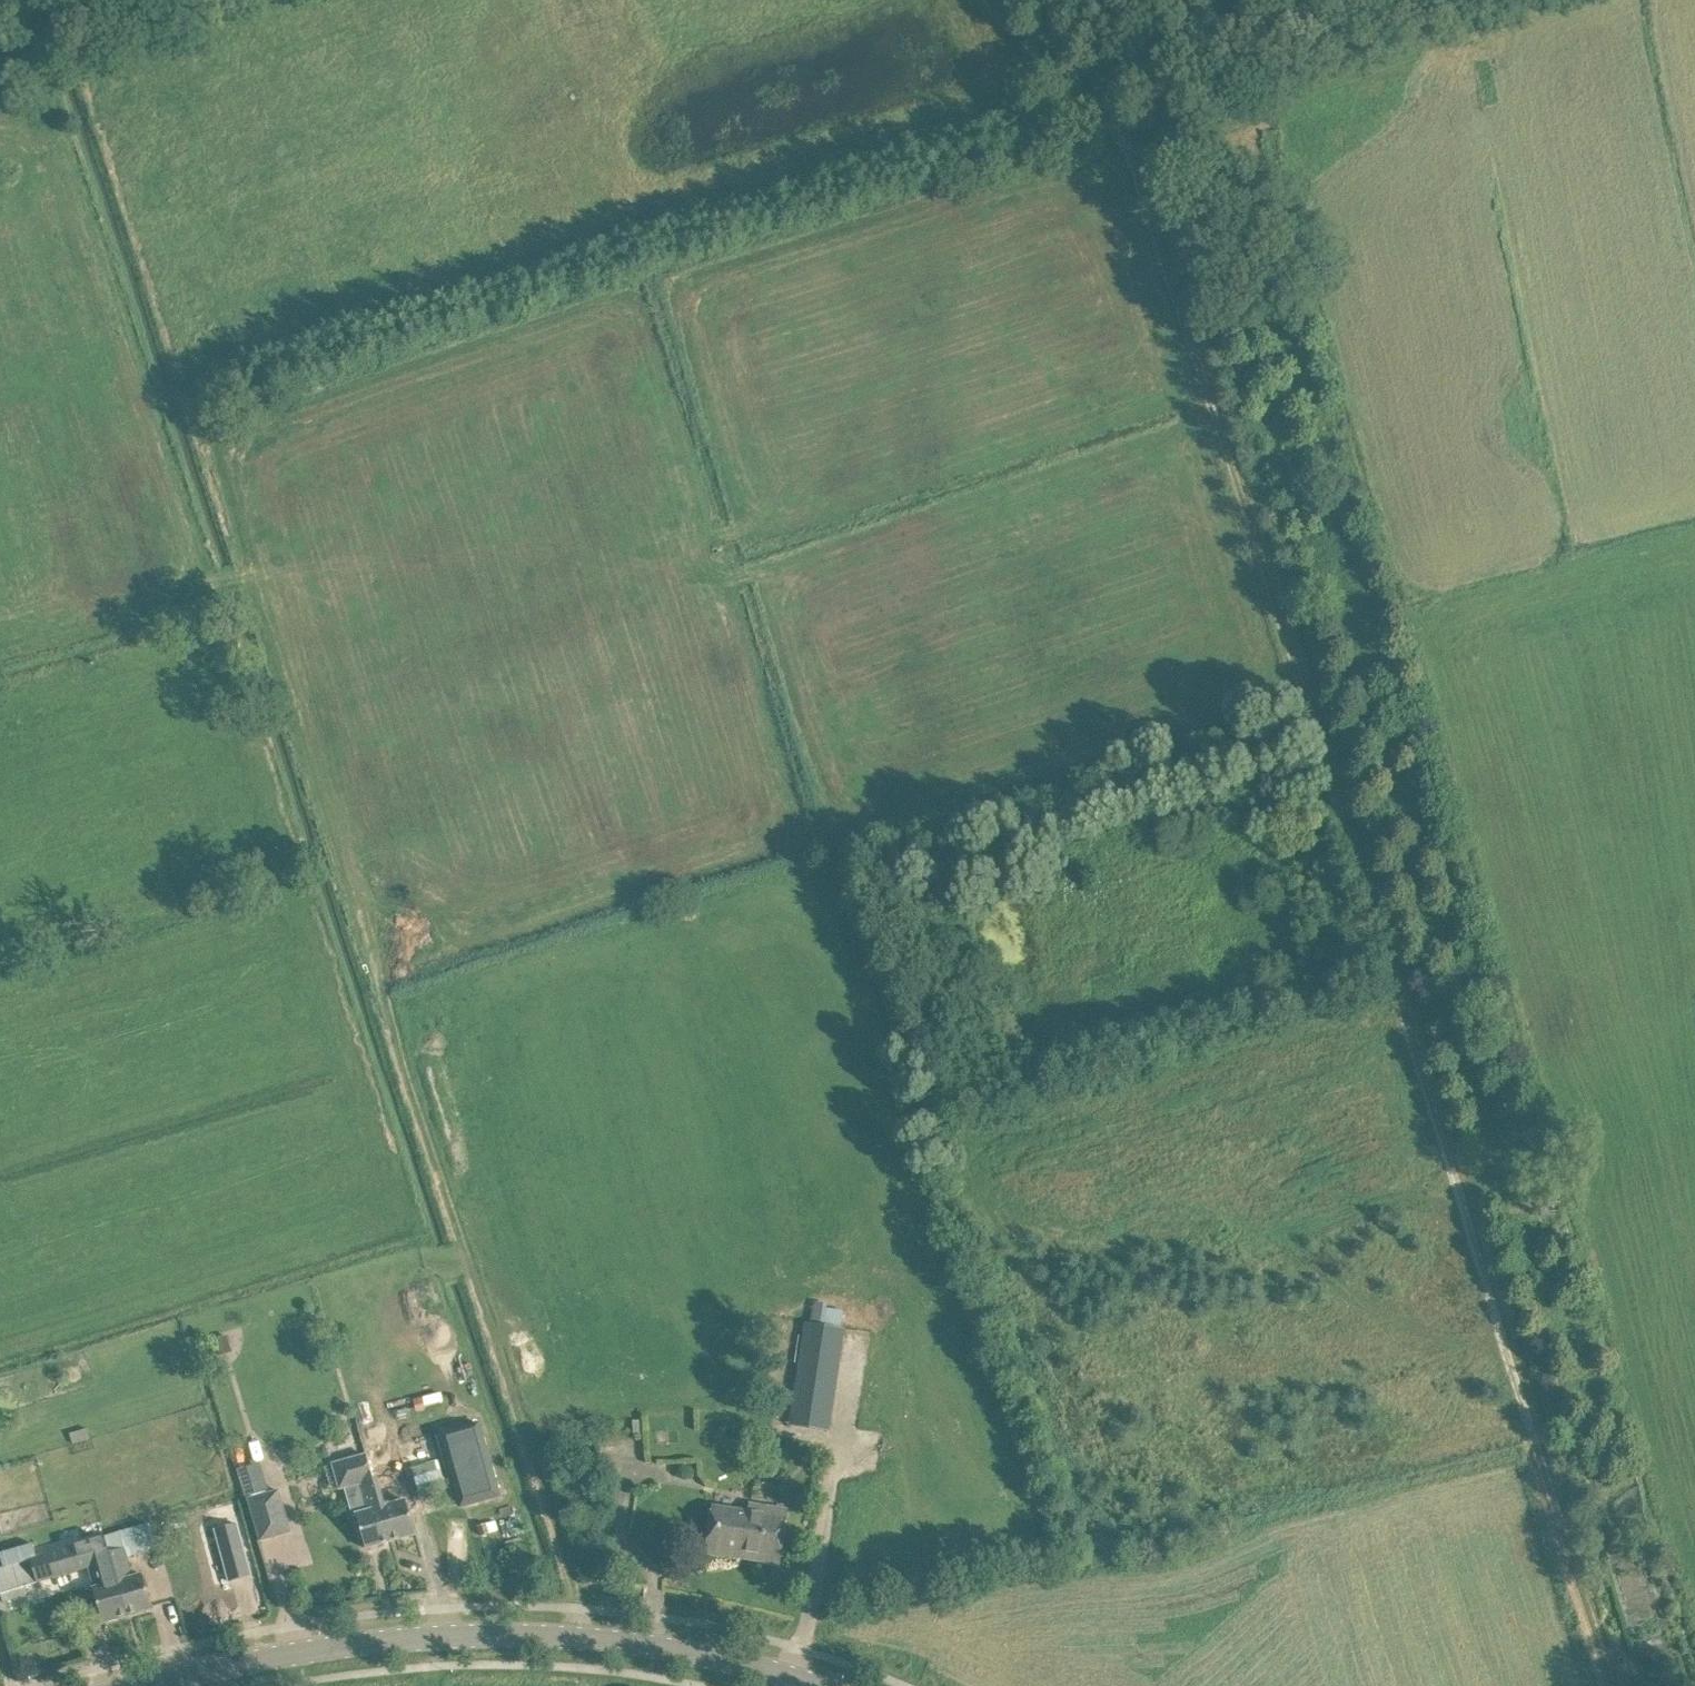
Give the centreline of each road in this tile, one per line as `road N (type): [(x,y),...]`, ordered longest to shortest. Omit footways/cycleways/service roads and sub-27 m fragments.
road 1 (track): [(1604,1685),(1120,144)]
road 2 (tertiary): [(139,1685),(304,1651),(503,1633),(678,1649),(823,1685)]
road 3 (track): [(580,1637),(582,1607),(375,998)]
road 4 (track): [(1120,144),(1557,0)]
road 5 (track): [(1120,144),(1084,79),(1064,0)]
road 6 (track): [(171,0),(73,29),(63,0)]

